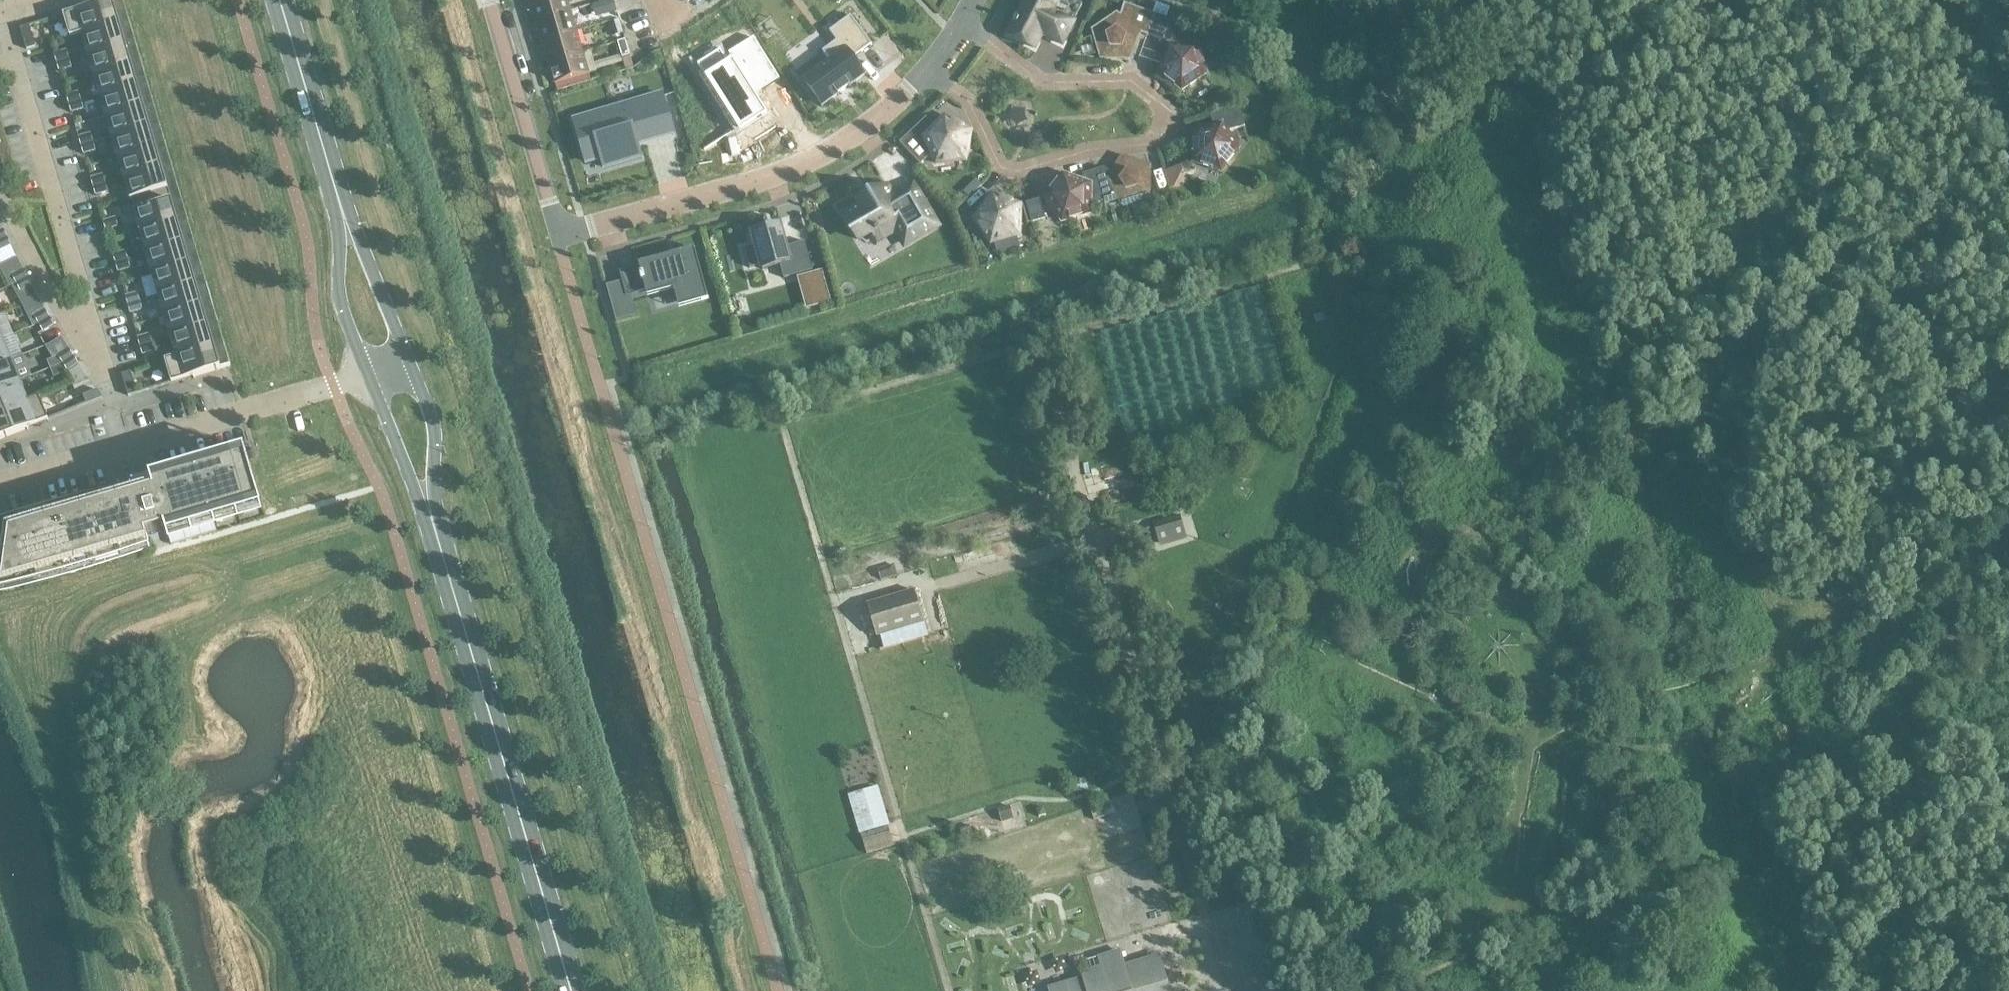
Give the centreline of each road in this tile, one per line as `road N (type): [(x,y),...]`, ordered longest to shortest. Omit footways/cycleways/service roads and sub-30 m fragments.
road 1 (residential): [(966,20),(1044,83),(1134,82),(1172,116),(1172,124),(1151,144),(1089,149),(1019,173),(1002,169),(969,100),(928,68)]
road 2 (tertiary): [(439,544),(573,990)]
road 3 (residential): [(928,68),(876,120),(804,166),(557,237)]
road 4 (residential): [(0,484),(368,378)]
road 5 (residential): [(99,340),(16,55)]
road 6 (residential): [(488,0),(557,237)]
road 7 (tertiary): [(279,0),(339,207)]
road 8 (tertiary): [(439,544),(433,425),(410,363)]
road 9 (residential): [(0,193),(64,321),(99,340)]
road 10 (tertiary): [(368,378),(439,544)]
road 11 (tertiary): [(339,207),(340,296),(368,378)]
road 12 (tertiary): [(410,363),(363,242),(339,207)]

